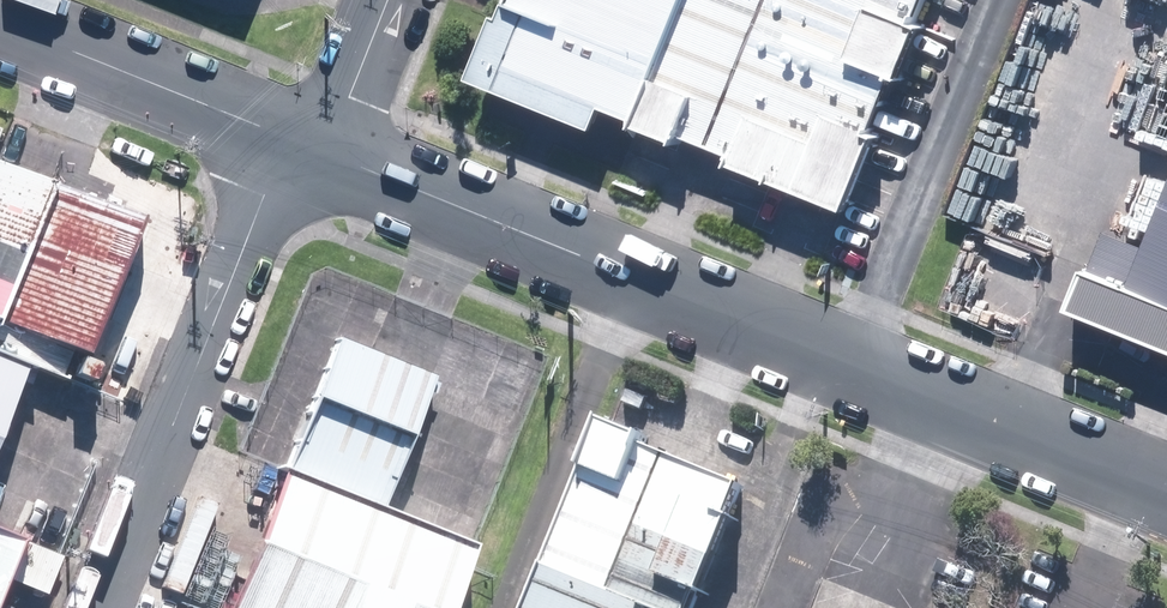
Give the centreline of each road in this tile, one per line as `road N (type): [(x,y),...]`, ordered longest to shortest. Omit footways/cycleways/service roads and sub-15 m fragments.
road 1 (residential): [(311,144),(1166,488)]
road 2 (residential): [(102,607),(261,204),(311,144)]
road 3 (residential): [(0,19),(311,144)]
road 4 (residential): [(389,0),(347,103),(311,144)]

